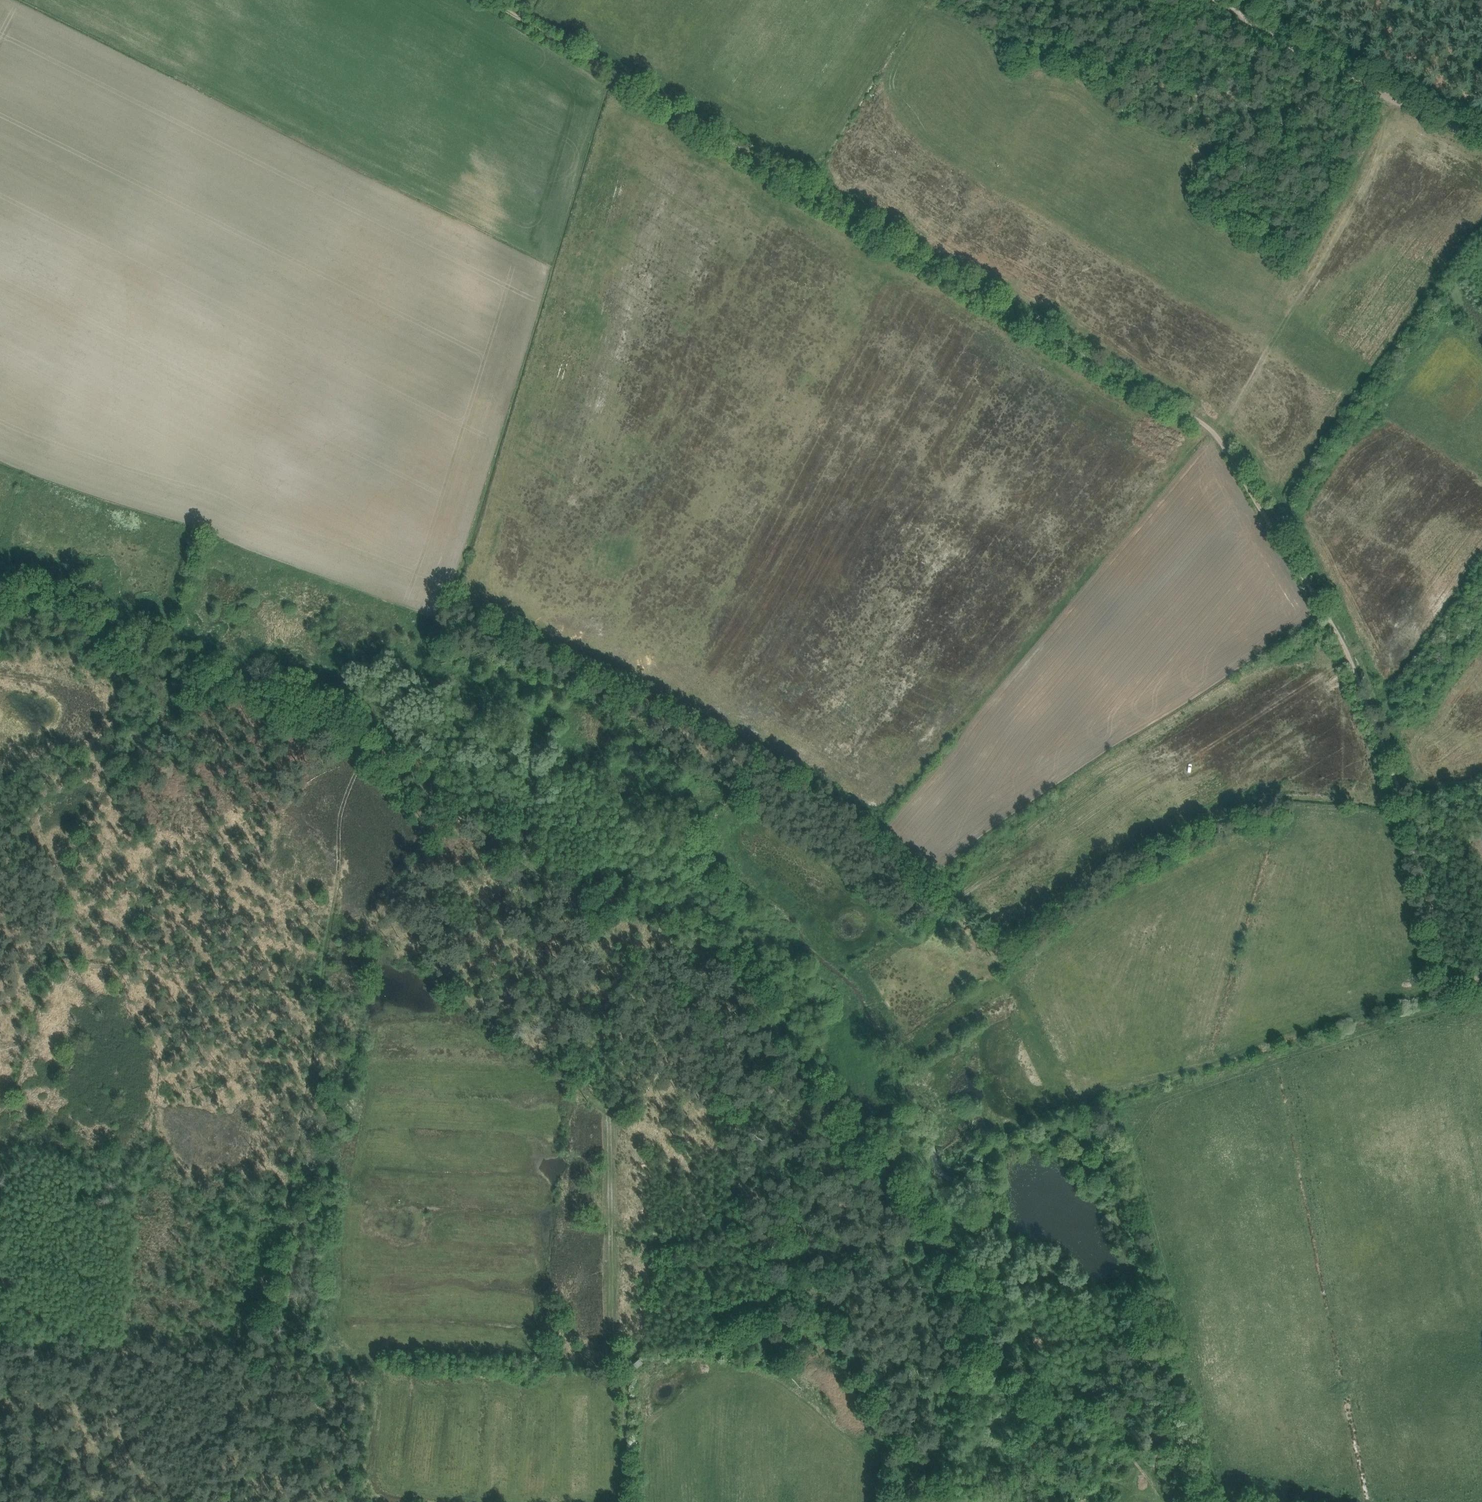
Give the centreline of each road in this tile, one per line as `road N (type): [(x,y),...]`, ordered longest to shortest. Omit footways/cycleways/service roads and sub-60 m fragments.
road 1 (track): [(224,1501),(250,1464),(262,1327),(336,894),(341,784),(356,763),(383,759),(400,763),(450,814),(574,892),(590,940),(615,975),(613,1342),(628,1373),(624,1501)]
road 2 (track): [(488,0),(1208,429),(1343,648),(1410,820),(1443,965),(1451,978),(1481,976)]
road 3 (track): [(1363,141),(1337,223),(1217,437)]
road 4 (track): [(1481,140),(1315,61),(1216,0)]
road 5 (track): [(1389,96),(1363,141),(1269,155),(1213,150)]

